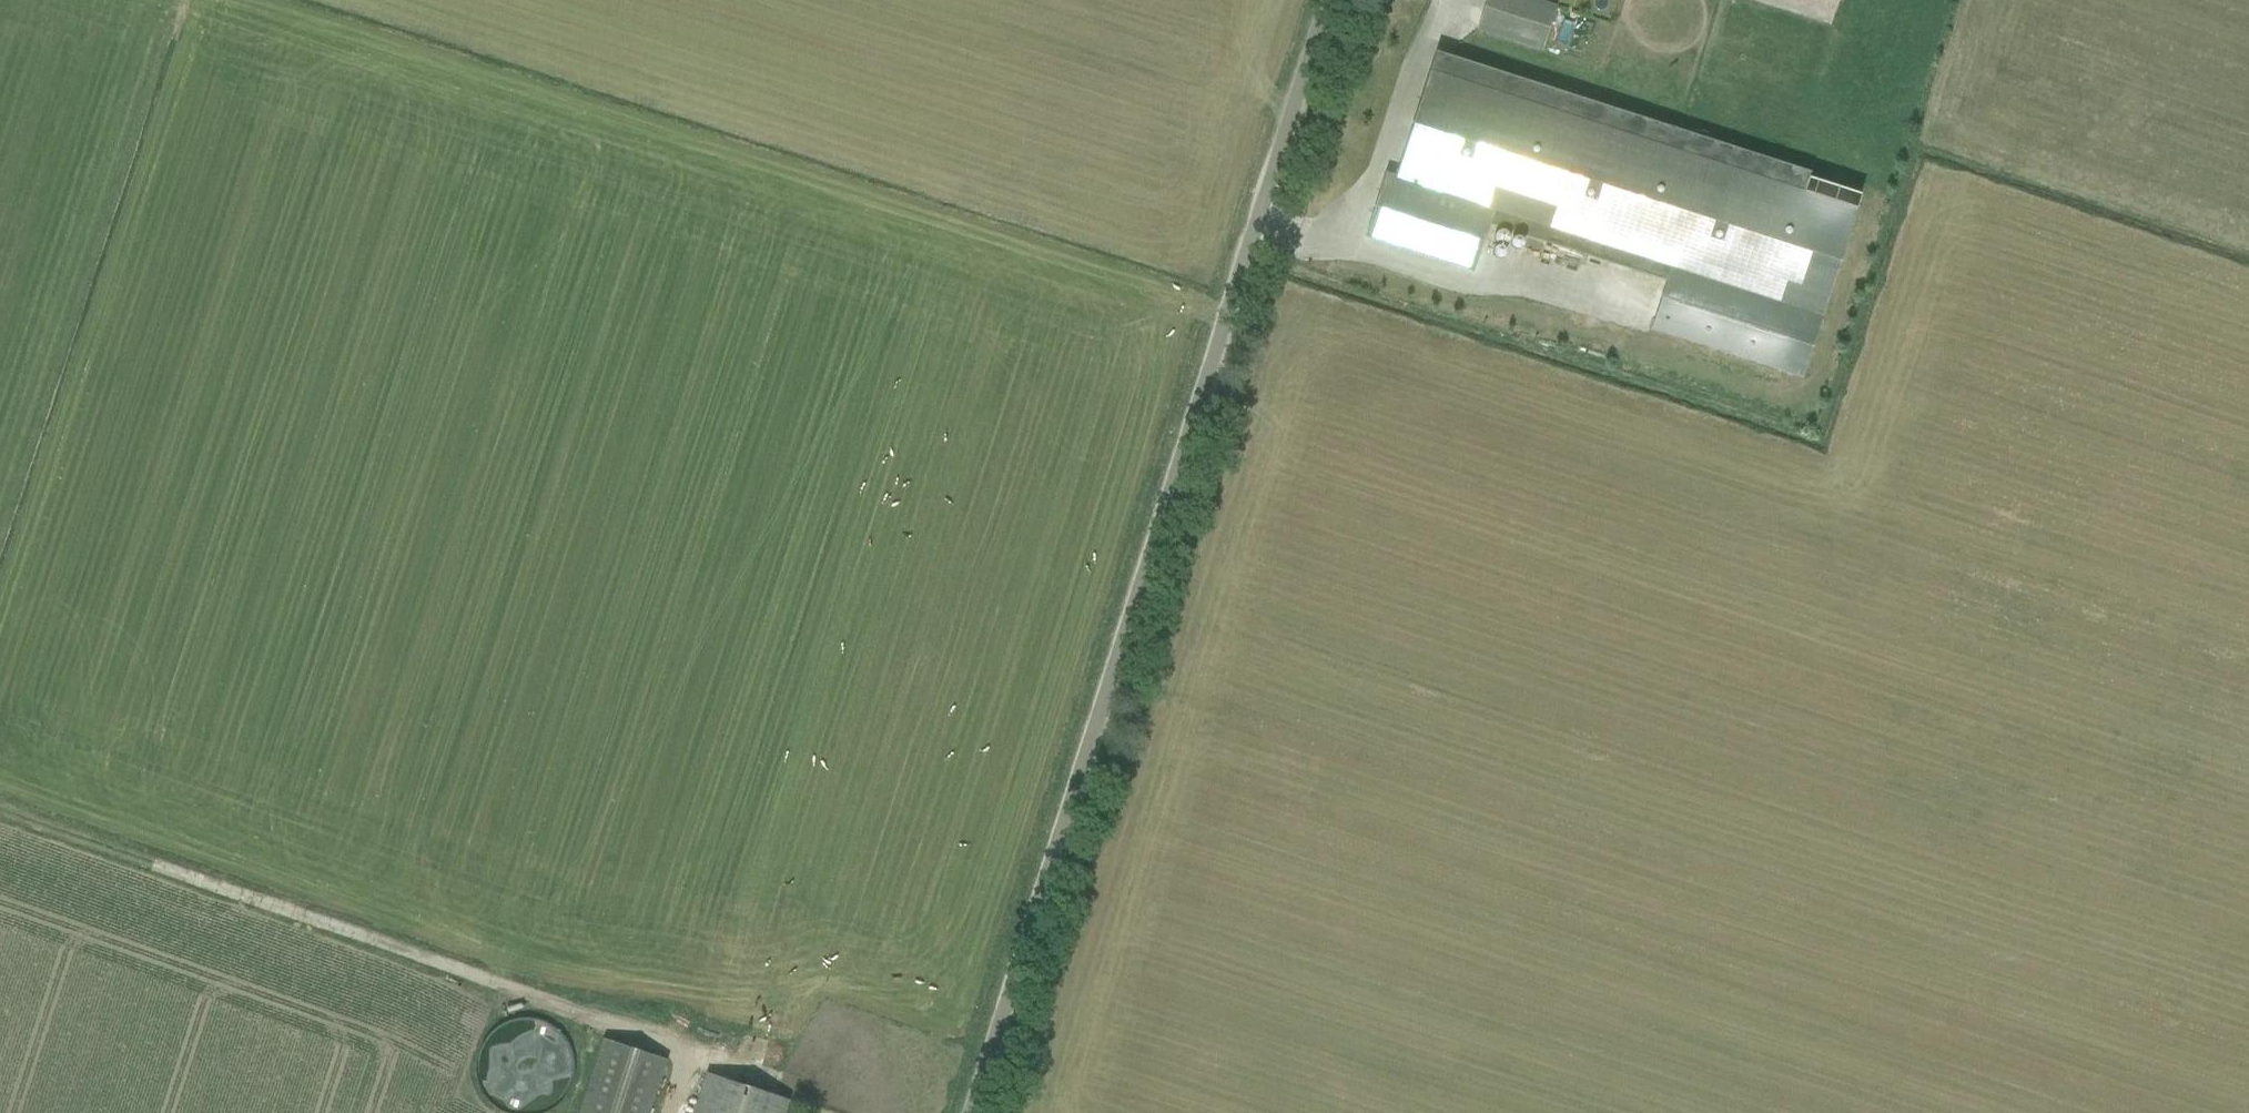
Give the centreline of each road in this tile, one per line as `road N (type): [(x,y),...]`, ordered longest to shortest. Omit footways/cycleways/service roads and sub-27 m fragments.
road 1 (unclassified): [(978,1112),(1337,0)]

